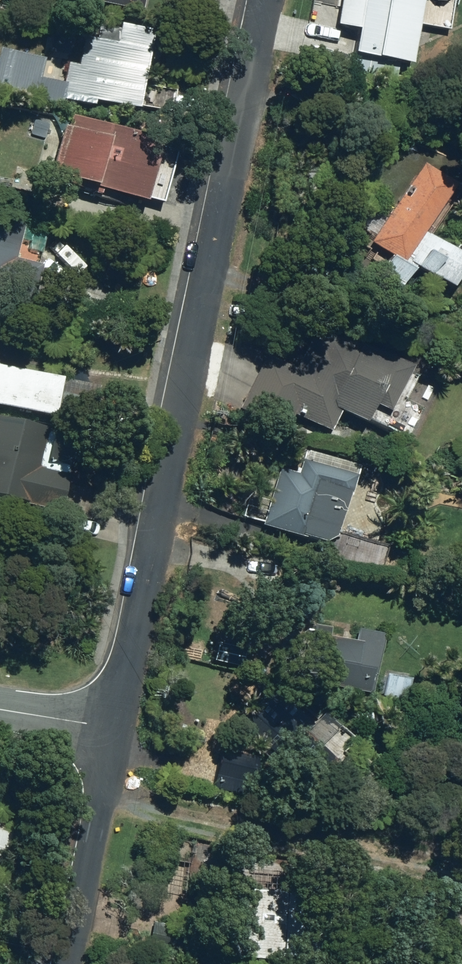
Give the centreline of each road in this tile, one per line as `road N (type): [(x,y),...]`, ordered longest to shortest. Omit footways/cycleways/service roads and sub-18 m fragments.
road 1 (residential): [(266,0),(114,725)]
road 2 (residential): [(114,725),(68,963)]

